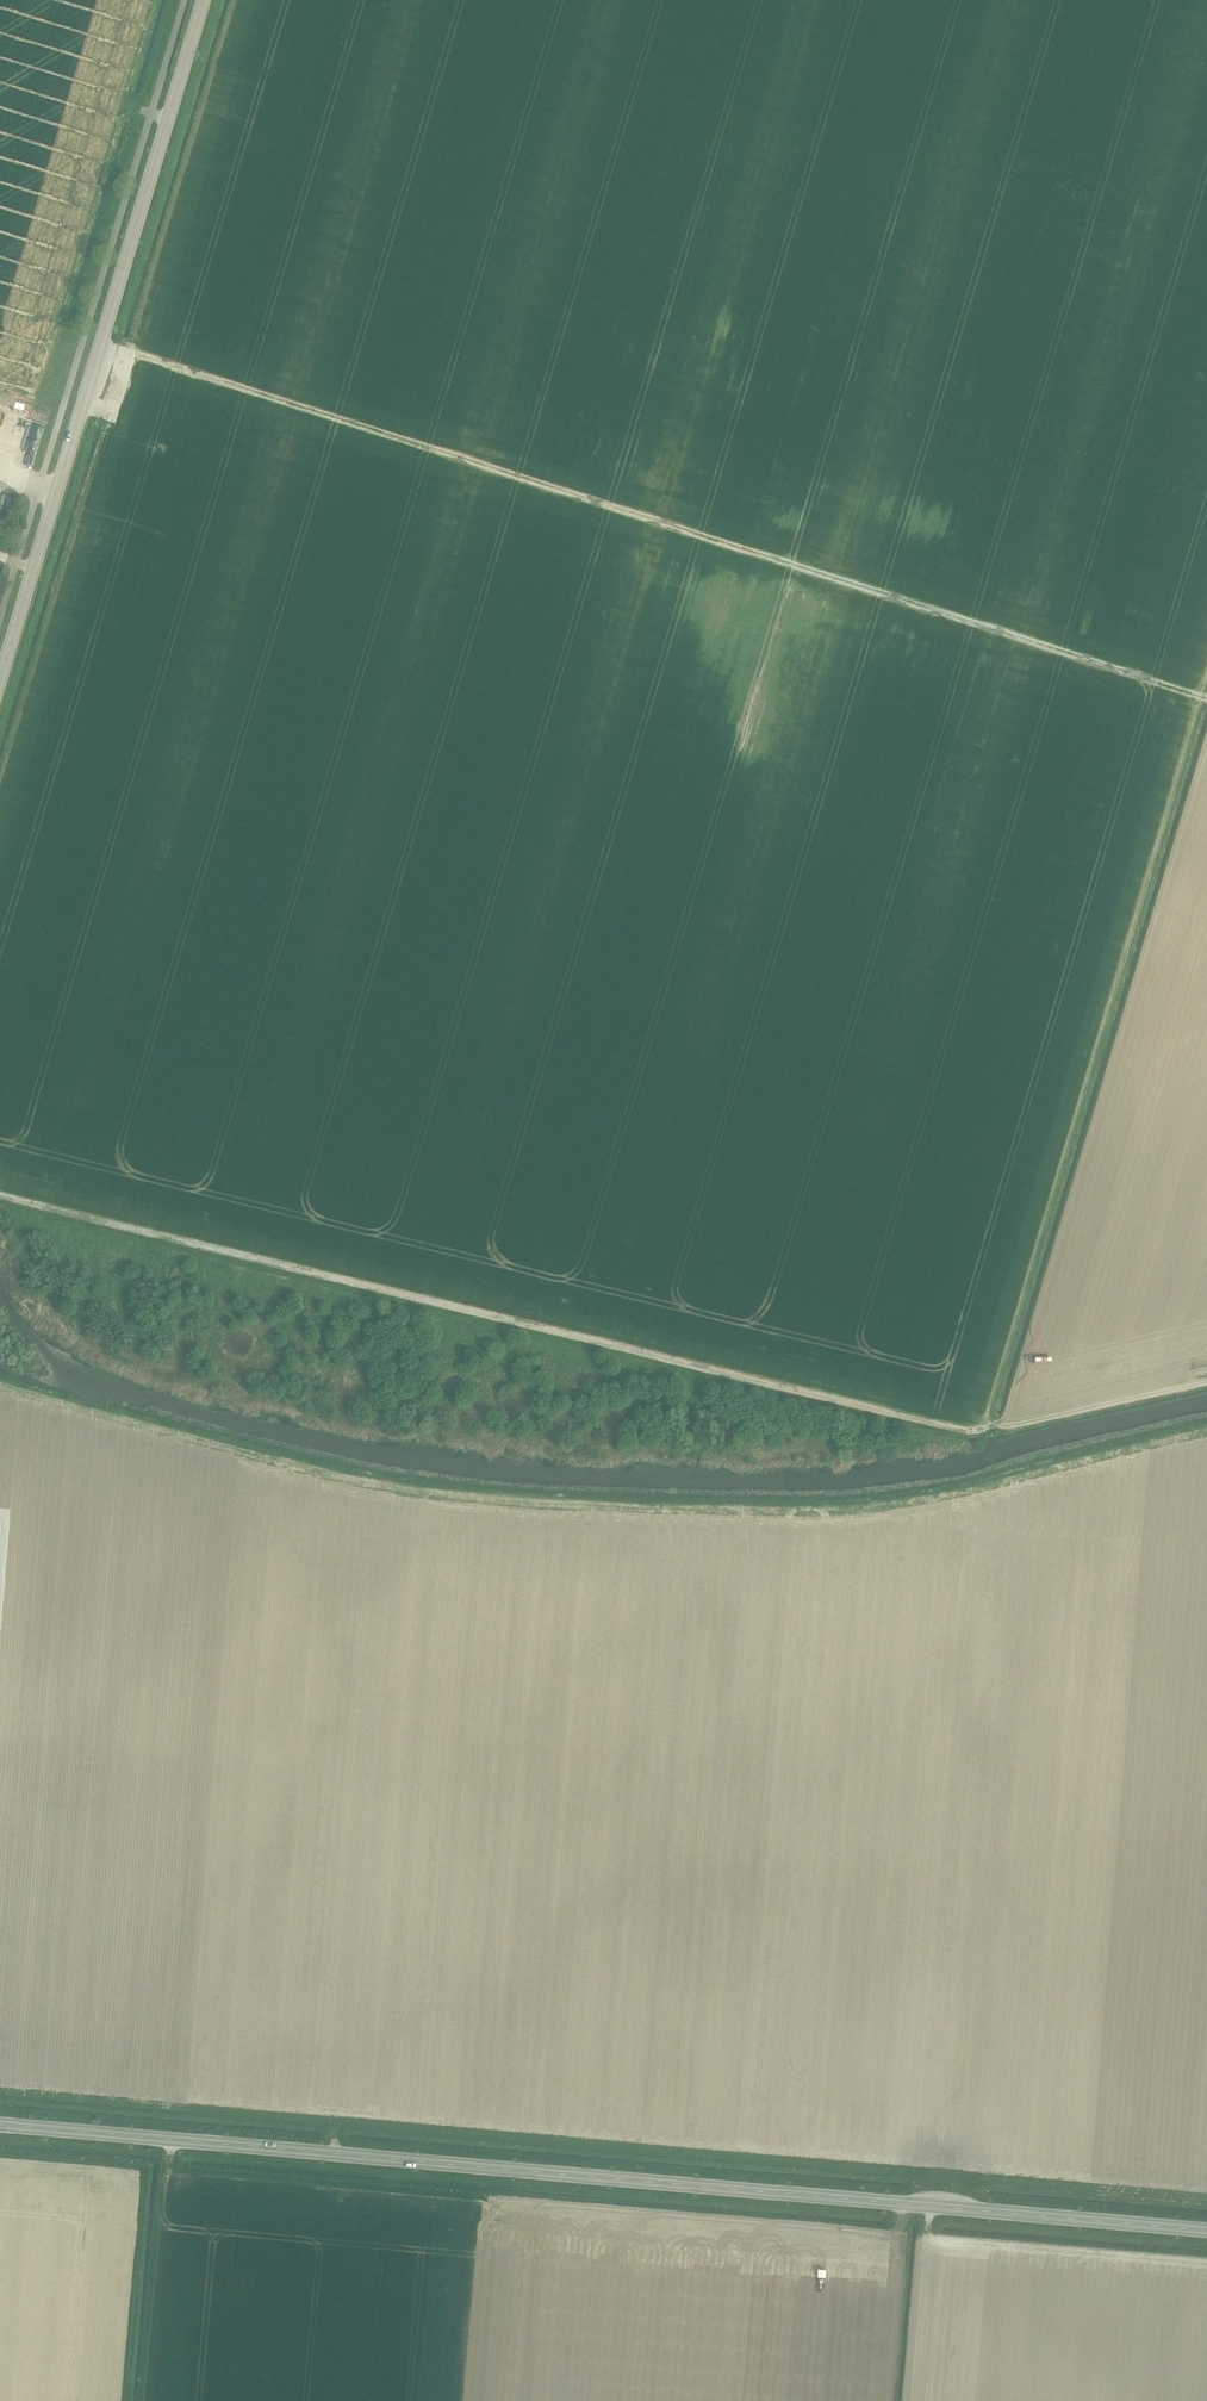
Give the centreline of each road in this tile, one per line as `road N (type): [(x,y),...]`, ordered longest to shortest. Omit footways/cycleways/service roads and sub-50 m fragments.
road 1 (secondary): [(1206,2230),(0,2124)]
road 2 (track): [(100,343),(1206,699)]
road 3 (secondary): [(0,679),(203,0)]
road 4 (track): [(128,352),(234,0)]

